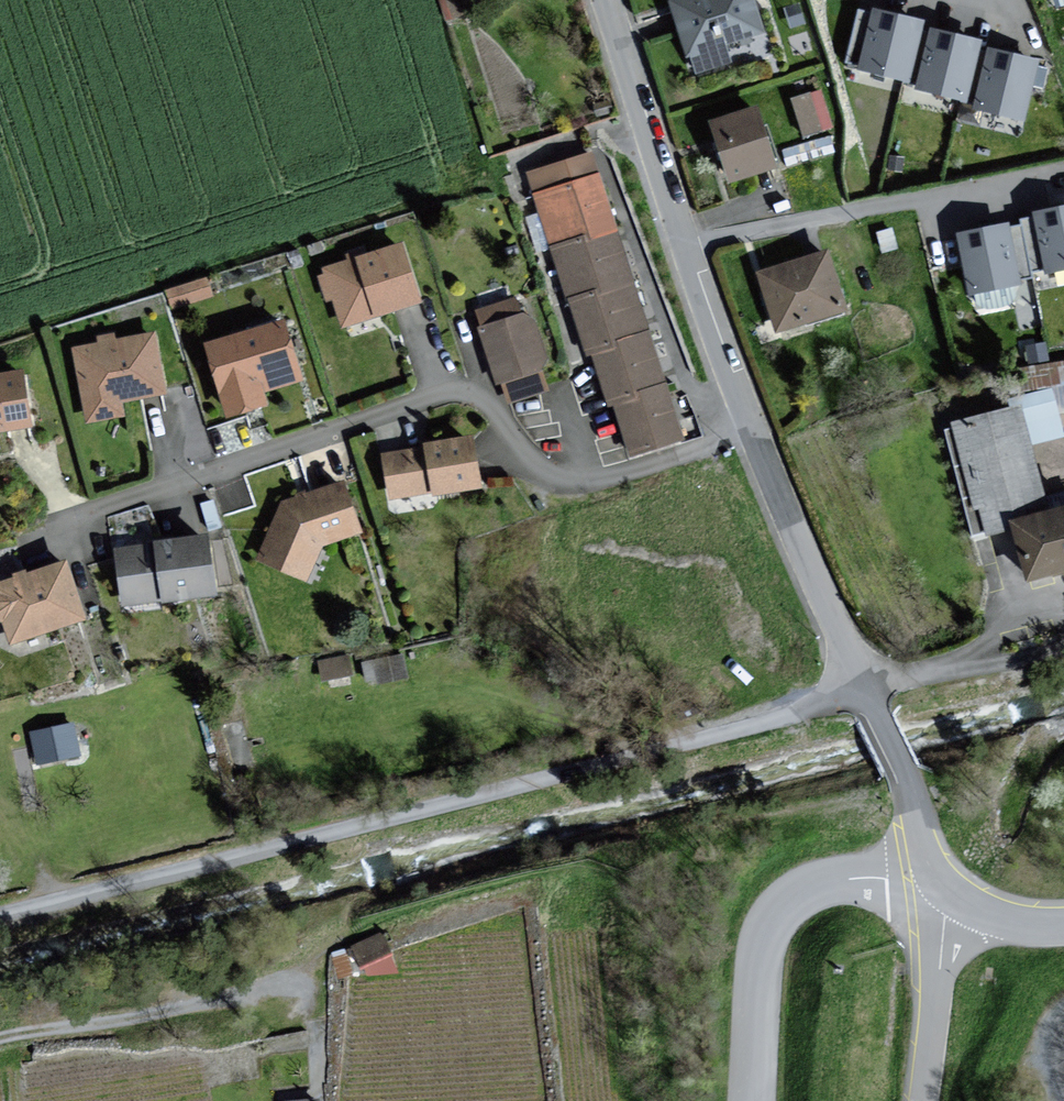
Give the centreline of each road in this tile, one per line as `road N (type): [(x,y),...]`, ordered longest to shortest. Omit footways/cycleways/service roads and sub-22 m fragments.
road 1 (residential): [(866,686),(750,724),(0,915)]
road 2 (residential): [(26,543),(436,397),(480,401),(525,458),(565,483),(657,464),(748,429)]
road 3 (residential): [(603,0),(748,429)]
road 4 (residential): [(754,1100),(761,953),(783,908),(835,883),(936,877)]
road 5 (track): [(290,985),(0,1038)]
road 6 (residential): [(748,429),(866,686)]
road 7 (unclassified): [(926,1100),(943,932),(954,897)]
road 8 (residential): [(866,686),(910,788),(936,877)]

